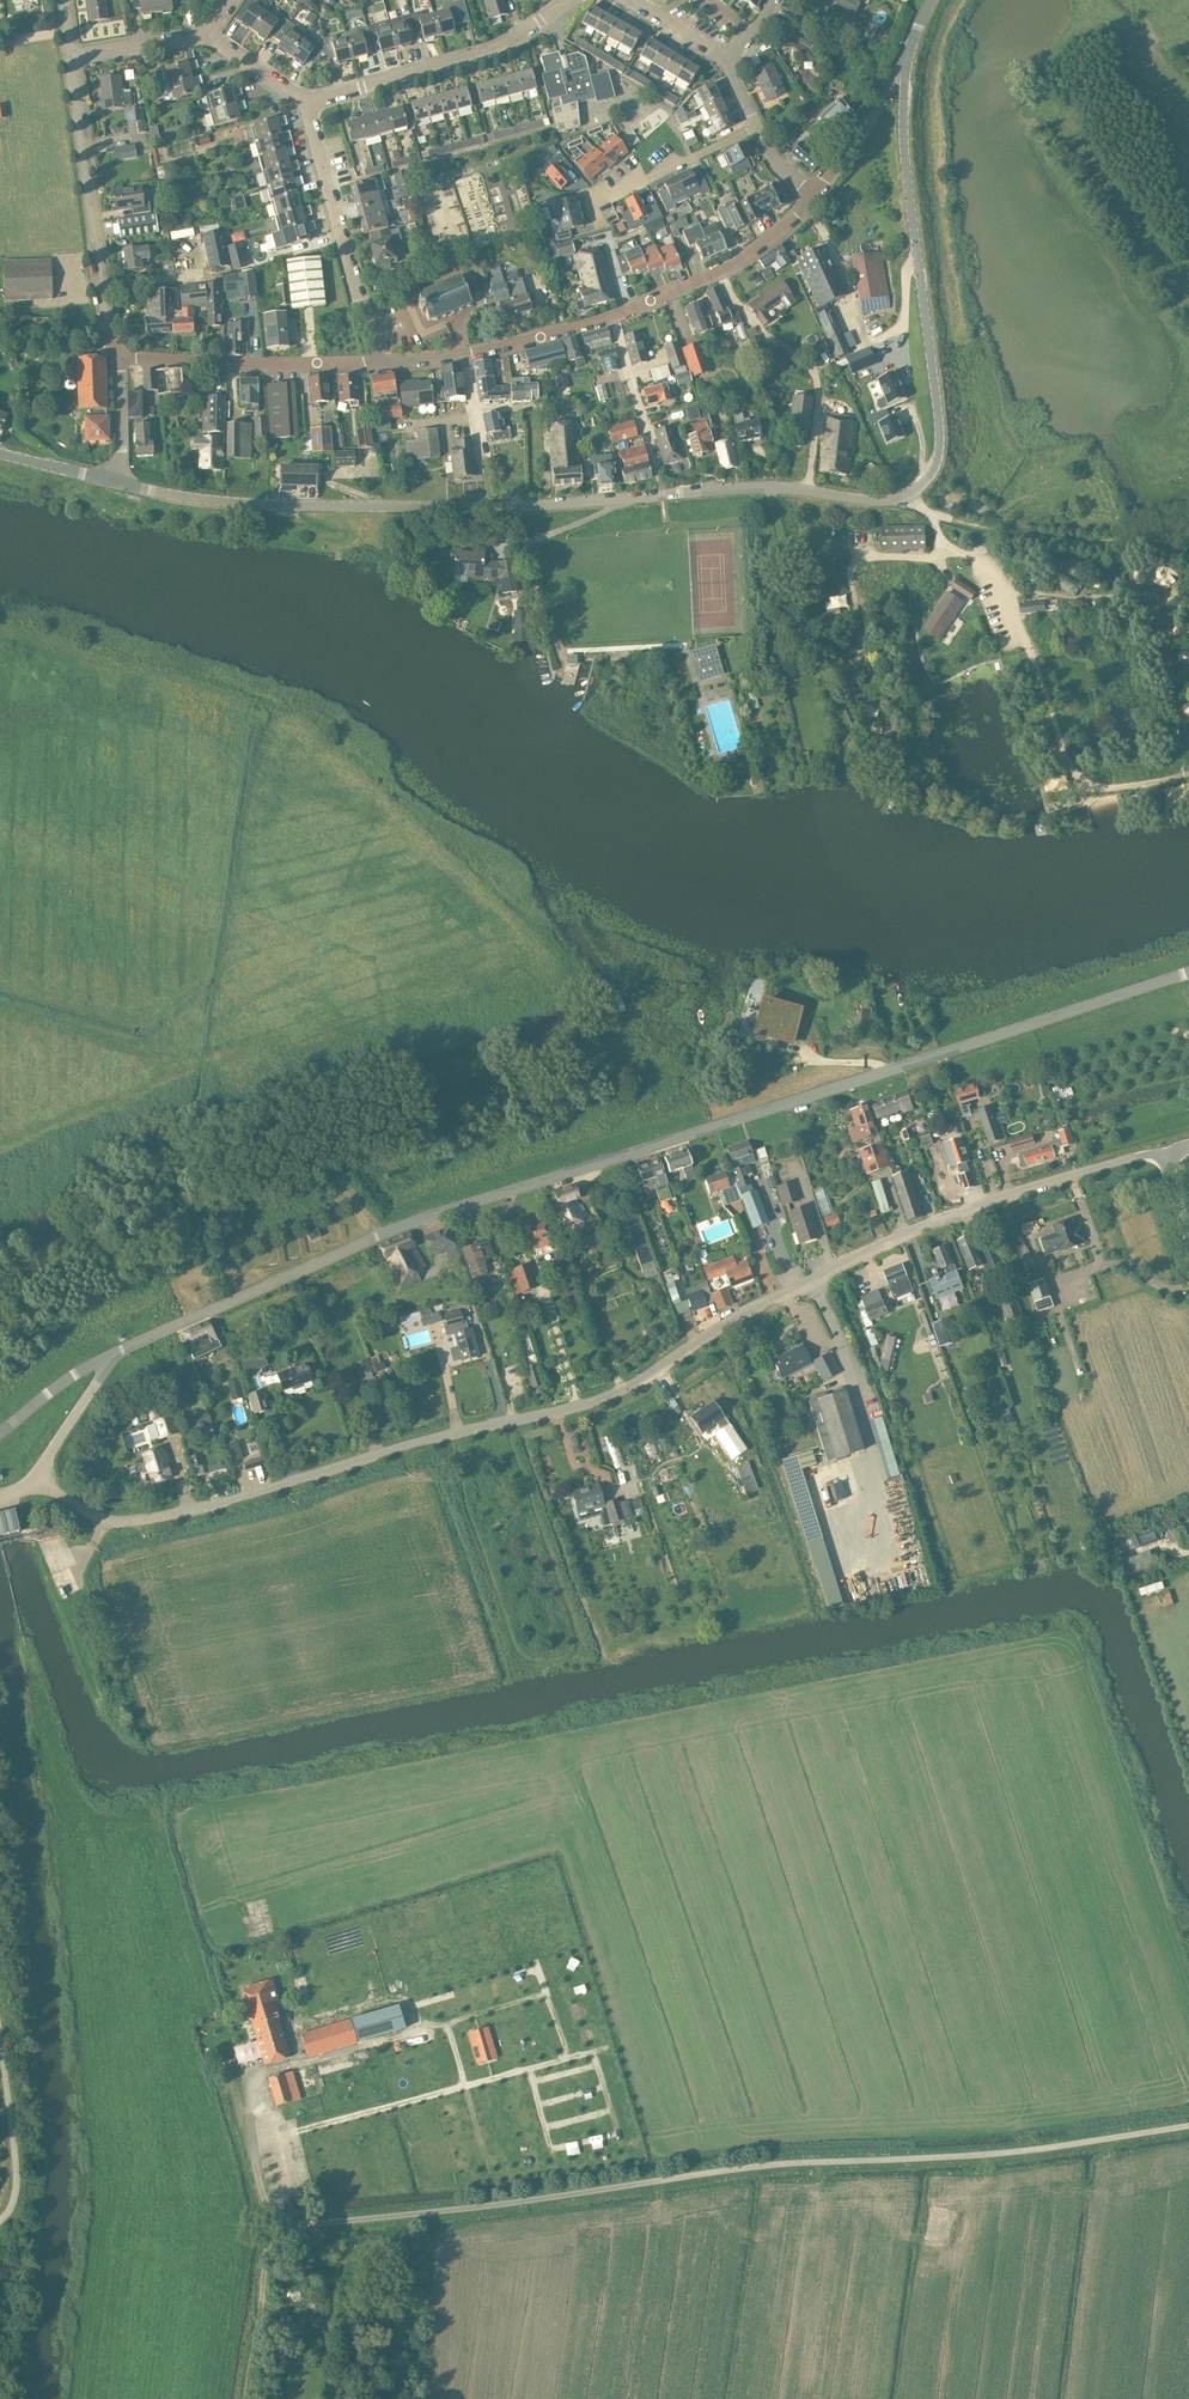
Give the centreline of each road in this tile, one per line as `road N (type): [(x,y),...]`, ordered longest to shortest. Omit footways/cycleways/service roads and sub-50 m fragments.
road 1 (tertiary): [(117,482),(213,501),(438,508),(767,486),(872,501),(907,494),(935,467),(941,432),(904,150),(906,62)]
road 2 (unclassified): [(40,1483),(106,1520),(137,1521),(637,1393),(717,1332),(841,1269),(984,1205),(1164,1156)]
road 3 (tertiary): [(109,1355),(386,1231),(1188,974)]
road 4 (unclassified): [(277,2223),(429,2215),(678,2178),(993,2155),(1188,2125)]
road 5 (track): [(580,2053),(253,2145)]
road 6 (unclassified): [(119,358),(103,309),(71,55)]
road 7 (residential): [(310,101),(490,51),(571,0)]
road 8 (residential): [(377,363),(310,101)]
road 9 (residential): [(119,358),(377,363)]
road 10 (track): [(952,519),(1061,540),(1188,530)]
road 11 (residential): [(611,316),(755,250),(814,196)]
road 12 (residential): [(757,128),(589,203),(600,225)]
road 13 (track): [(953,814),(926,796),(901,760),(864,653)]
road 14 (track): [(0,2043),(17,2175),(0,2222)]
road 15 (residential): [(657,477),(611,316)]
road 16 (residential): [(814,196),(906,62)]
road 17 (residential): [(464,354),(611,316)]
road 18 (unclassified): [(40,1483),(44,1457),(109,1355)]
road 19 (residential): [(71,55),(211,39)]
road 20 (tertiary): [(0,1431),(109,1355)]
road 21 (unclassified): [(117,482),(119,358)]
road 22 (tertiary): [(117,482),(0,453)]

